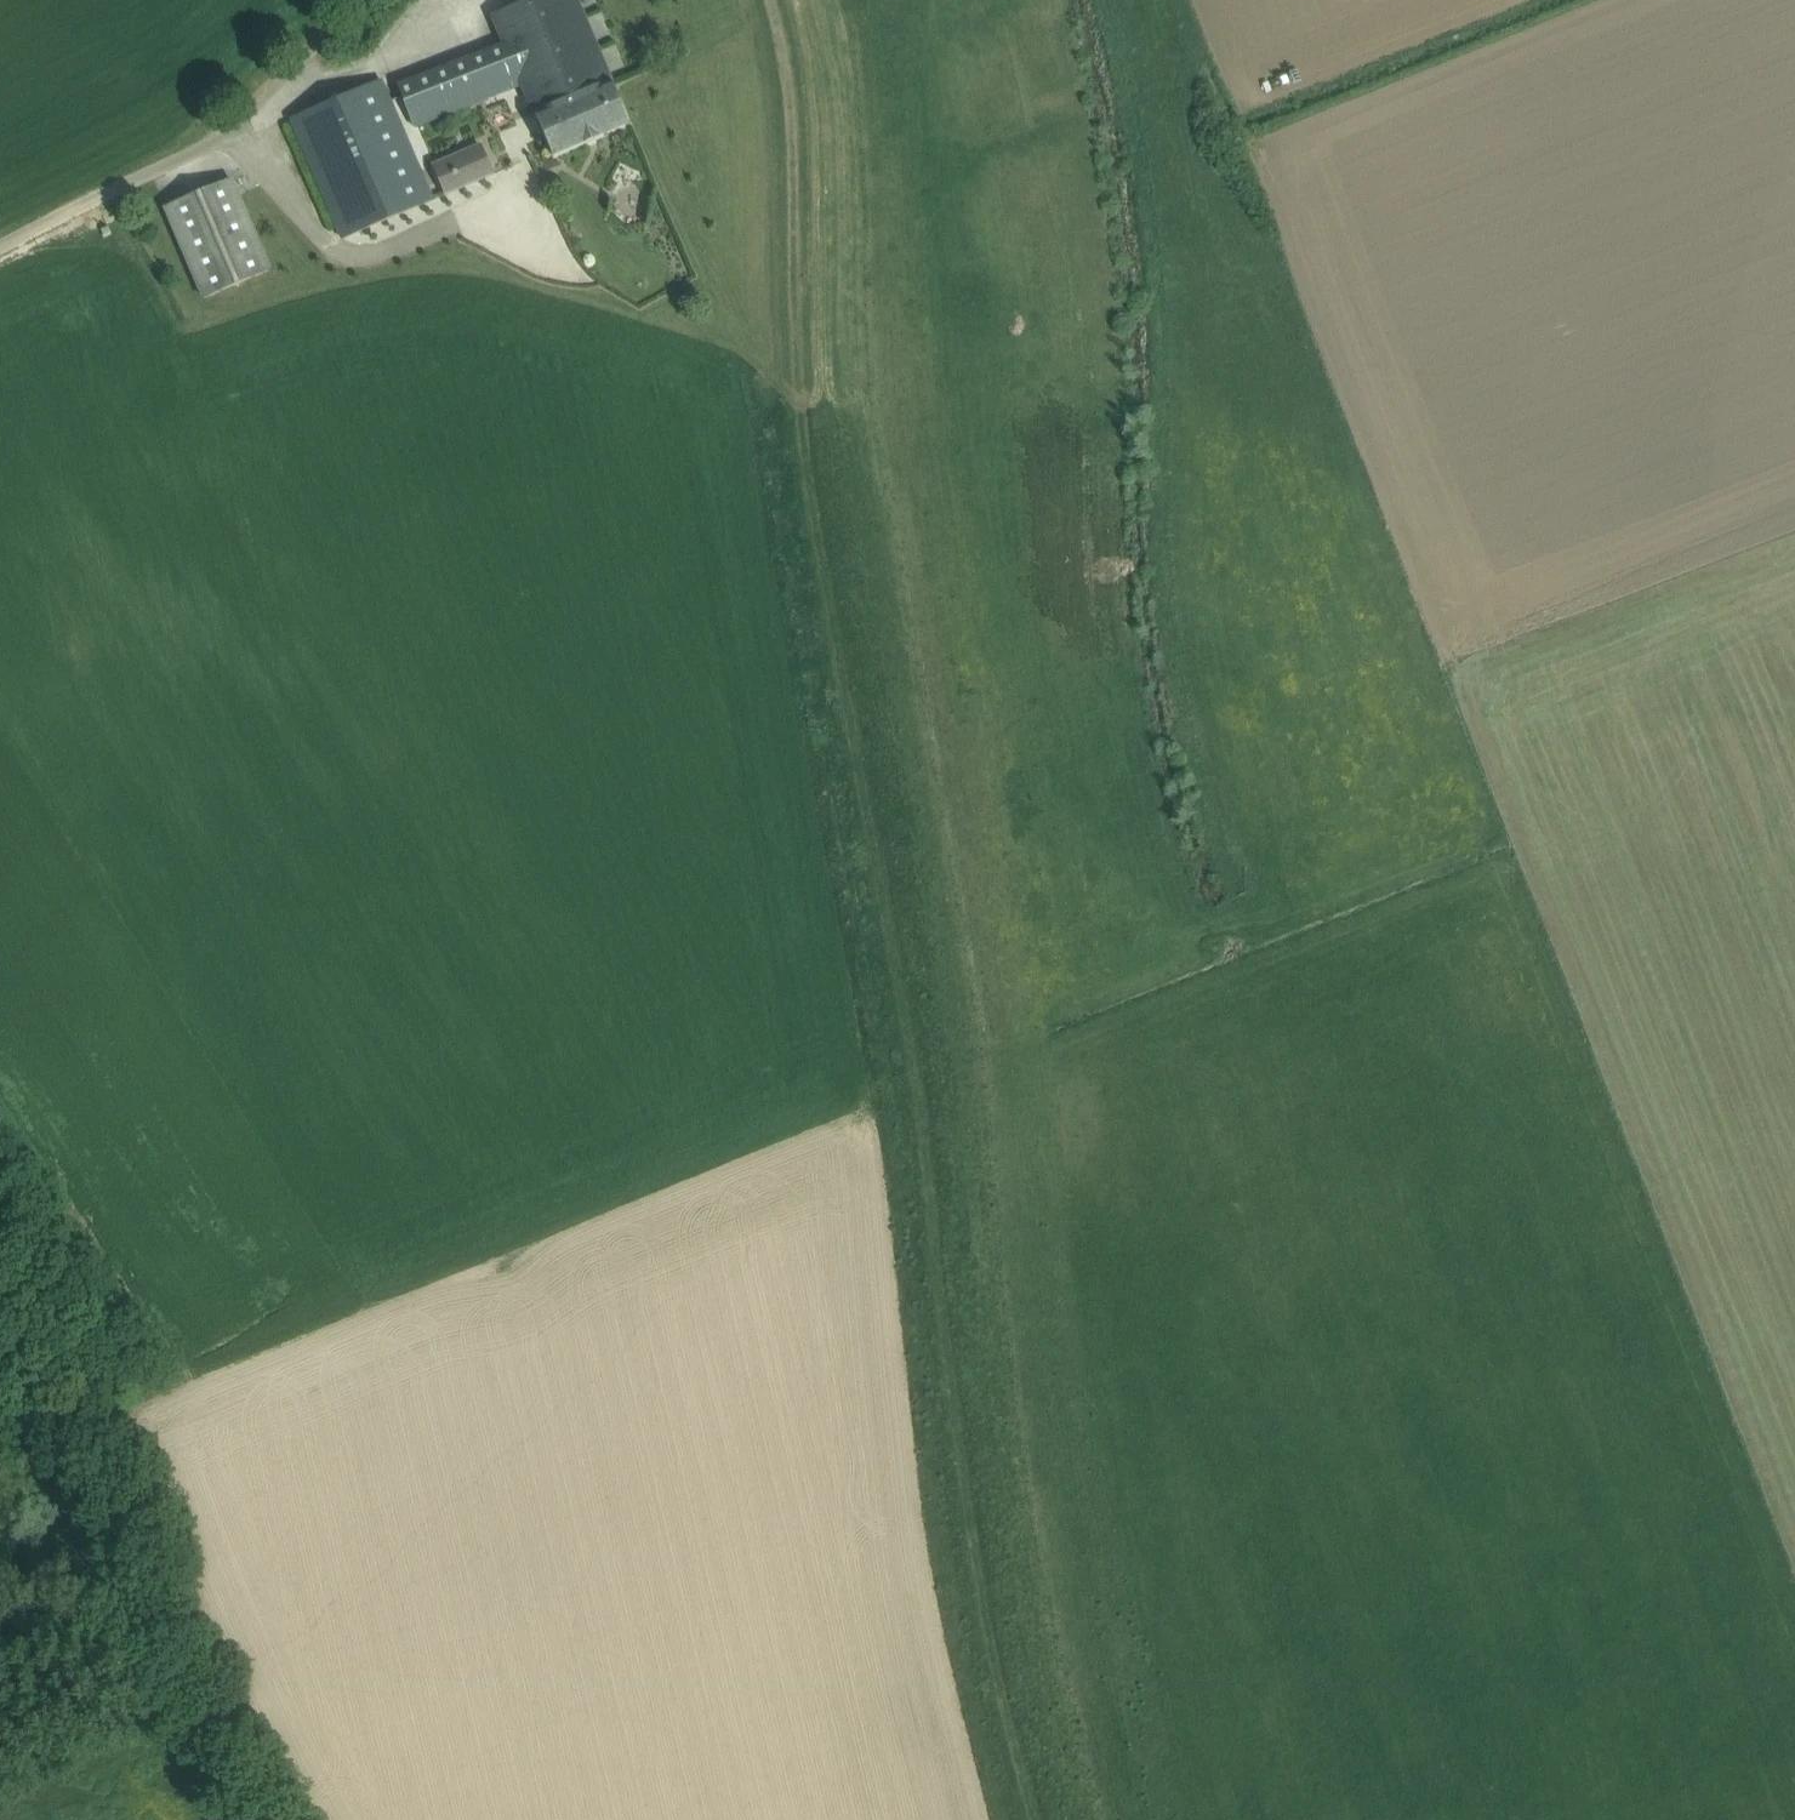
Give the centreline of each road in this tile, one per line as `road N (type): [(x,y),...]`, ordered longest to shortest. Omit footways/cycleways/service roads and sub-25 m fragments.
road 1 (track): [(1034,1819),(996,1678),(908,1040),(799,421),(791,108),(766,0)]
road 2 (unclassified): [(0,248),(210,143)]

